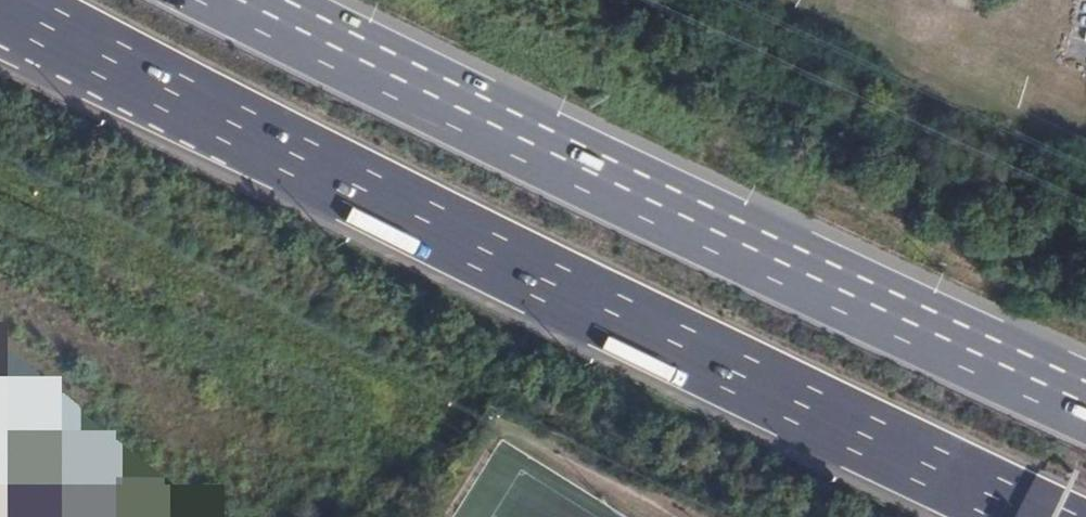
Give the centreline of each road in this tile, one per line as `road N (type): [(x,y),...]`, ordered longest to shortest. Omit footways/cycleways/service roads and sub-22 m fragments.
road 1 (motorway): [(0,4),(555,294),(1010,516)]
road 2 (motorway): [(1085,404),(240,0)]

